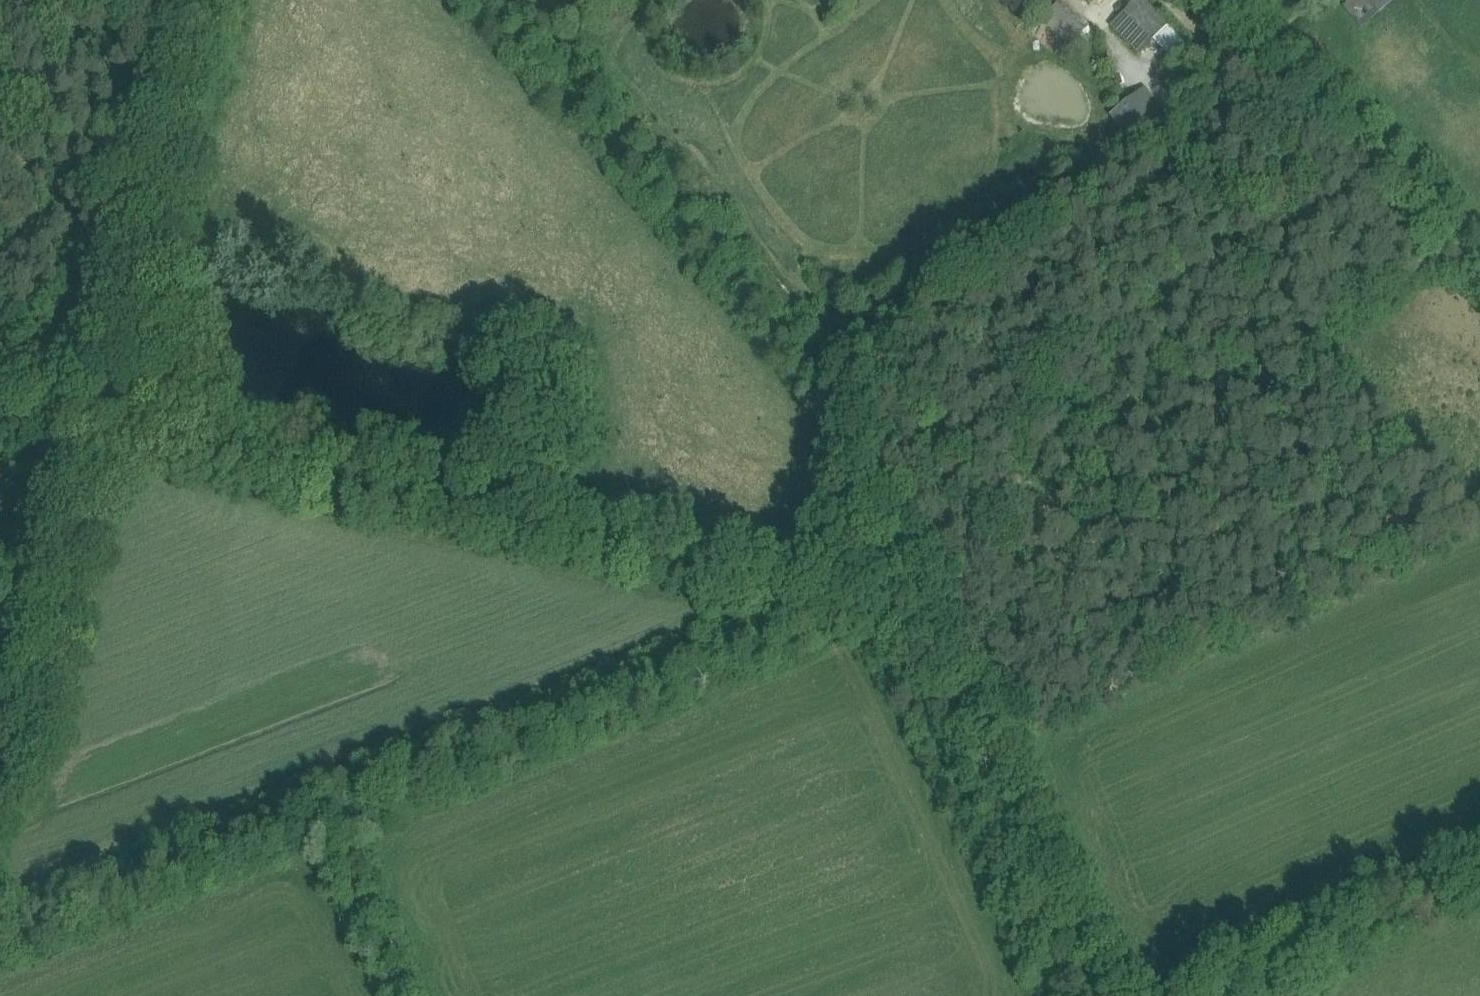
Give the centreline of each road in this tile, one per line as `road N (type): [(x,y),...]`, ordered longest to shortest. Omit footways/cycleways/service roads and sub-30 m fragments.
road 1 (track): [(186,0),(84,426),(0,407)]
road 2 (track): [(1235,0),(1479,242)]

